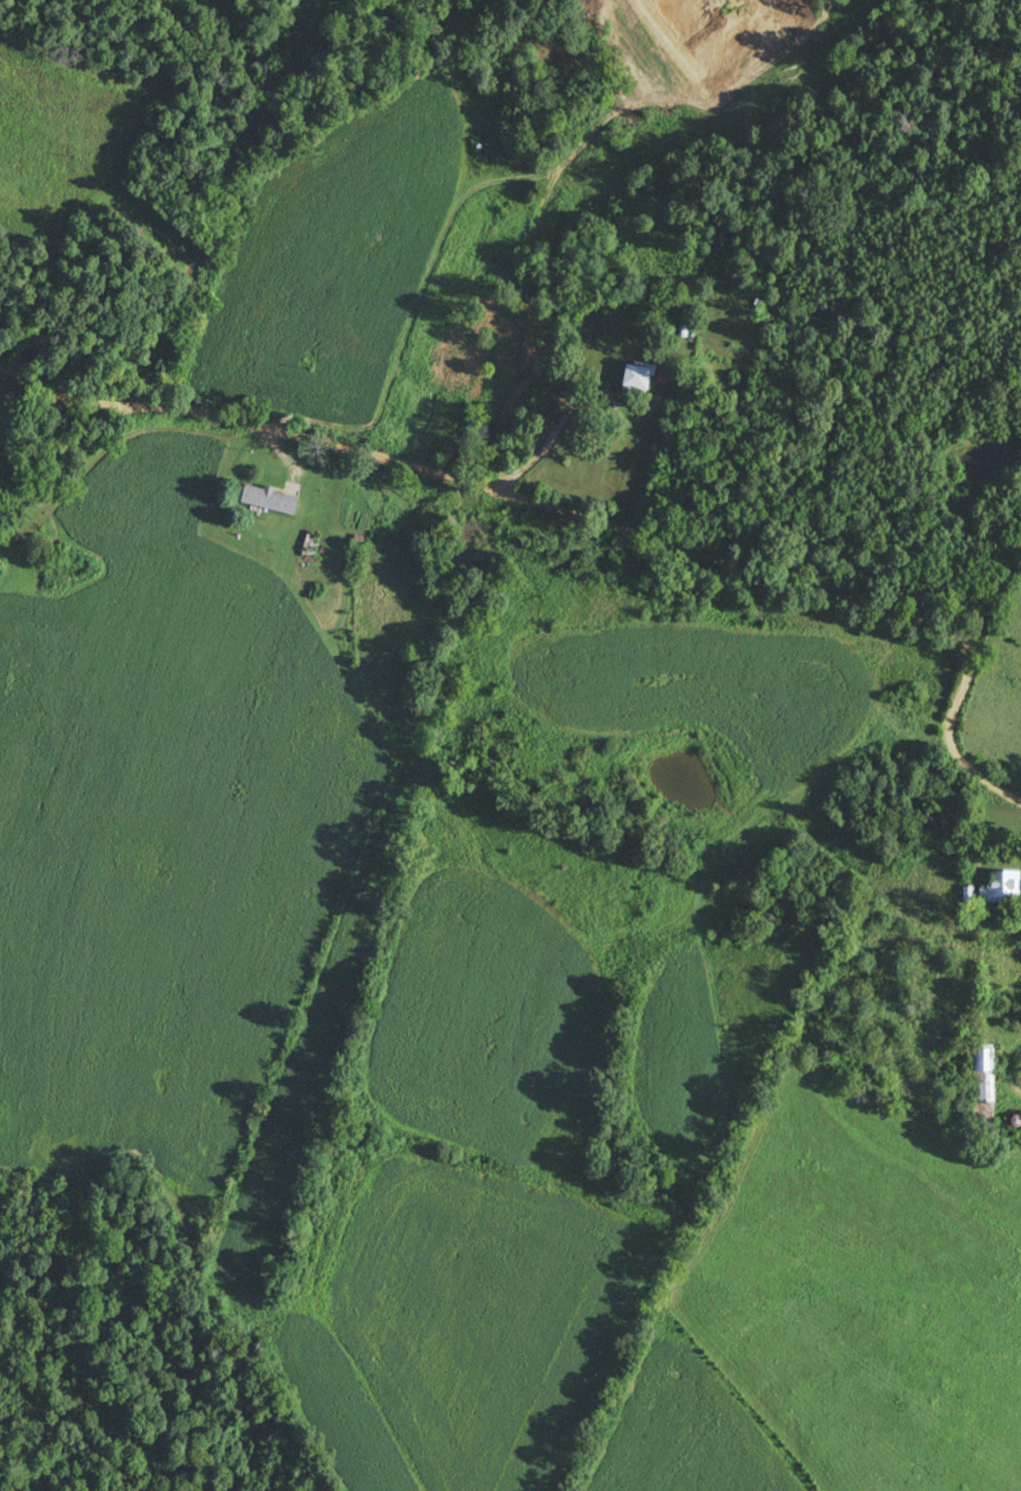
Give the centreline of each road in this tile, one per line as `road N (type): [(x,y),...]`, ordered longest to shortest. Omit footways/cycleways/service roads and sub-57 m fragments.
road 1 (residential): [(1020,808),(952,763),(949,741),(970,675),(950,642),(860,611),(789,599),(474,489),(189,419),(81,406),(0,373)]

